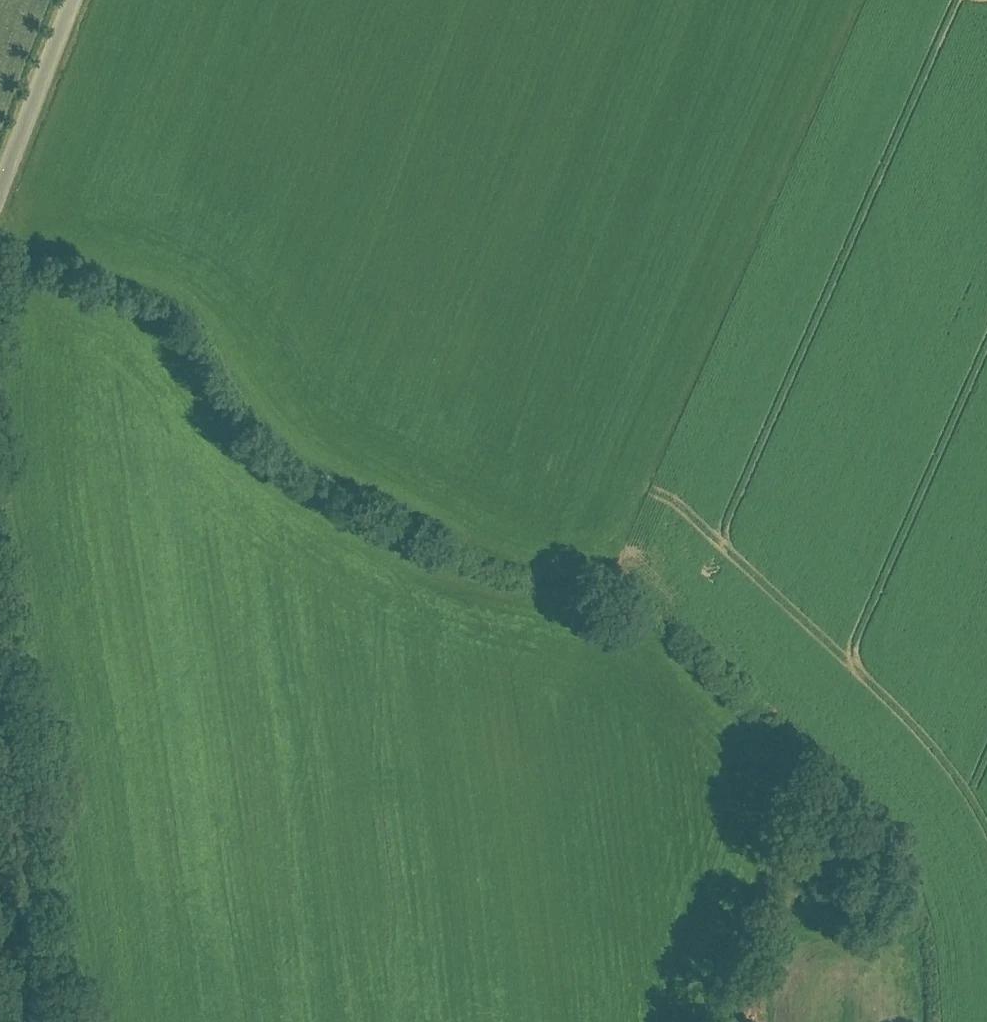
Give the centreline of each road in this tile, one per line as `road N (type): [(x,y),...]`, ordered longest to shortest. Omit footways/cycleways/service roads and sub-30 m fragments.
road 1 (unclassified): [(74,0),(0,192)]

